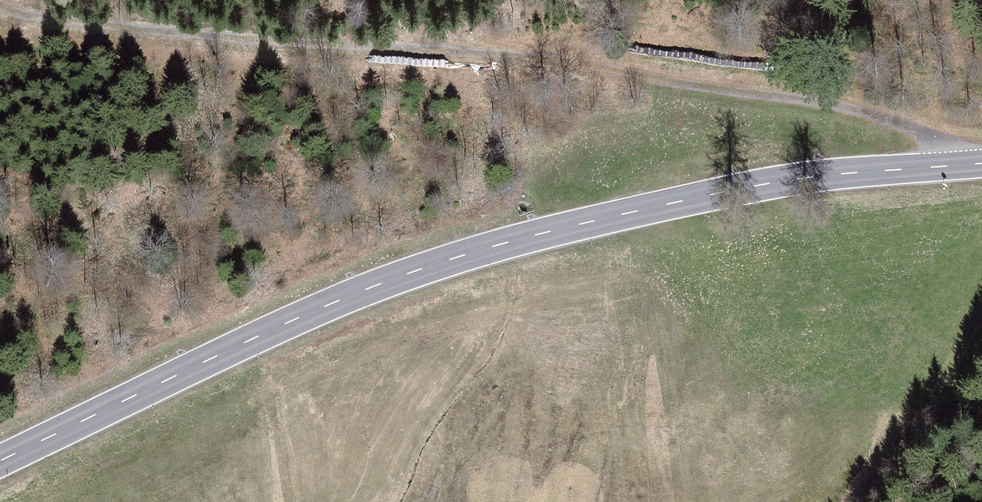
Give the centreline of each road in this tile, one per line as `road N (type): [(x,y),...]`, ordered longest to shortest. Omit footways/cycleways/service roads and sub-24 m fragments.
road 1 (tertiary): [(0,460),(423,271),(568,228),(772,186),(981,166)]
road 2 (track): [(971,167),(878,117),(720,95),(597,66),(127,27),(1,0)]

